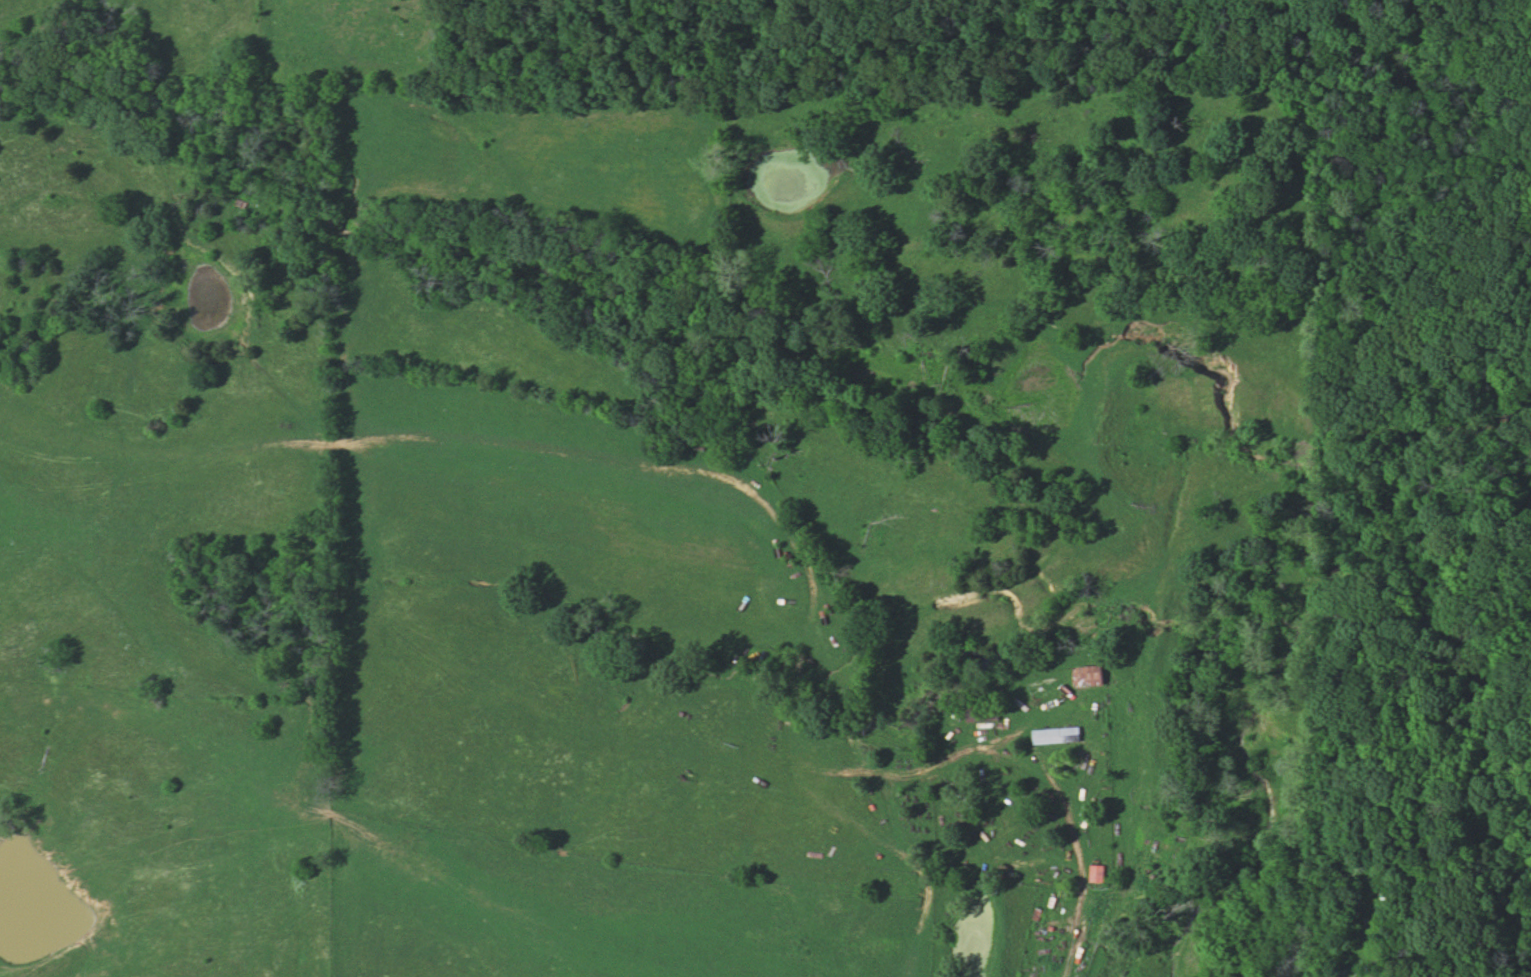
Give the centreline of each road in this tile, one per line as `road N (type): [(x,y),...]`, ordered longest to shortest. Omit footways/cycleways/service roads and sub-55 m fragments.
road 1 (residential): [(1051,859),(1073,863),(1072,800),(1089,738),(1083,722),(1065,715),(1031,722),(920,776),(871,783),(877,809),(904,830),(975,852),(1051,859)]
road 2 (residential): [(1061,976),(1085,909),(1073,863)]

